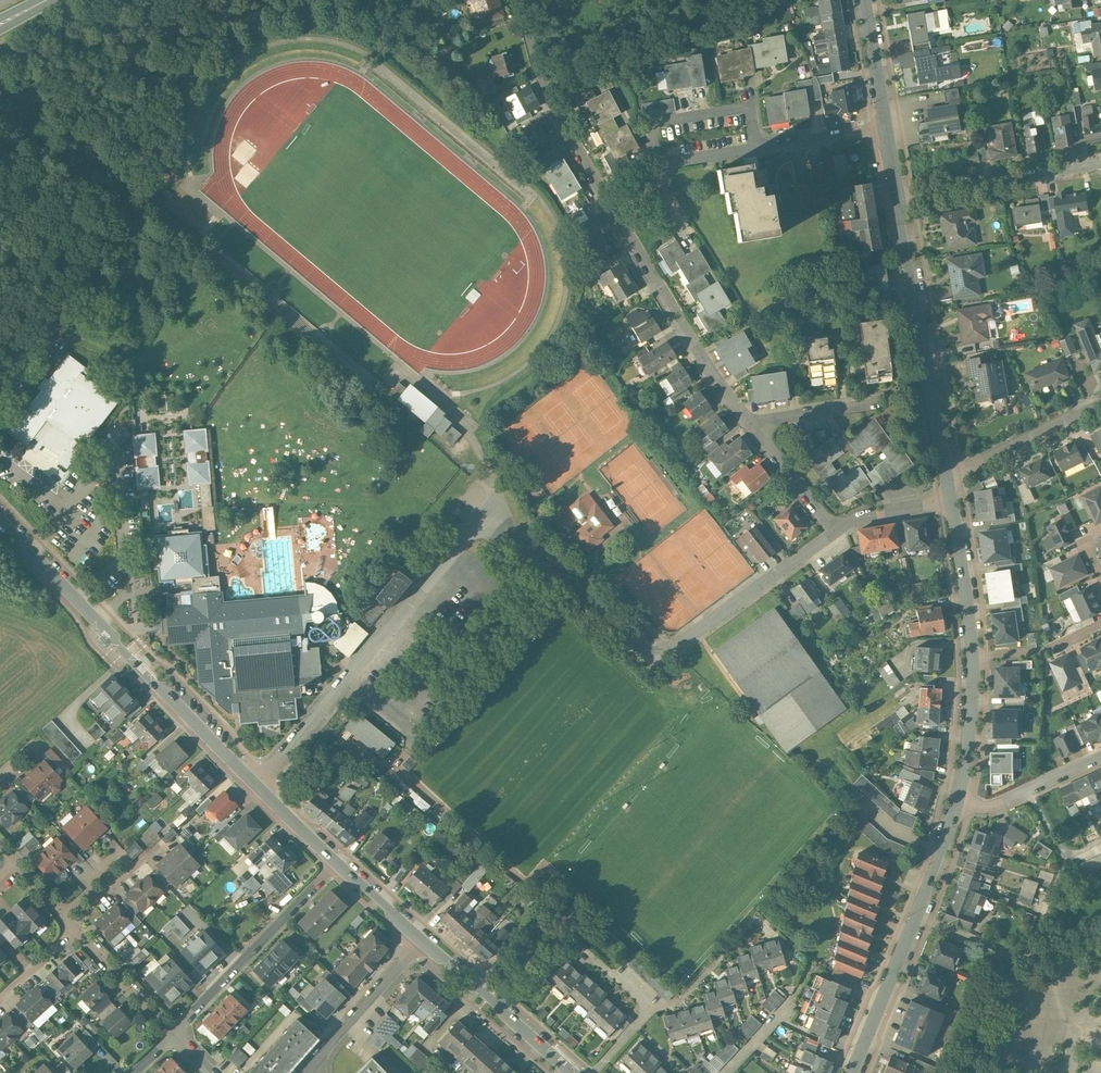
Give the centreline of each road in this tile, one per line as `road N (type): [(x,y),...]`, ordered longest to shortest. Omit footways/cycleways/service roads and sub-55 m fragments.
road 1 (residential): [(259,781),(486,520),(661,665),(835,528)]
road 2 (residential): [(520,0),(575,145),(712,378),(746,421)]
road 3 (residential): [(259,781),(0,514)]
road 4 (tertiary): [(947,478),(896,194)]
road 5 (residential): [(763,146),(659,168),(651,122),(755,103)]
road 6 (residential): [(174,1033),(341,863)]
road 7 (residential): [(1100,160),(896,194)]
road 8 (residential): [(578,1072),(425,938)]
road 9 (residential): [(425,938),(309,1071)]
road 10 (tertiary): [(855,1072),(920,911)]
road 11 (residential): [(947,478),(1100,405)]
road 12 (tertiary): [(972,654),(950,499)]
road 13 (residential): [(1100,758),(995,805),(957,804)]
road 14 (tertiary): [(957,804),(972,654)]
road 15 (residential): [(174,1033),(75,929)]
road 16 (residential): [(746,421),(835,528)]
road 17 (residential): [(746,421),(880,397)]
road 18 (residential): [(972,654),(1046,647),(1100,624)]
road 19 (tertiary): [(887,125),(865,0)]
road 20 (residential): [(653,1008),(679,1001),(746,928)]
road 21 (residential): [(887,125),(763,146)]

